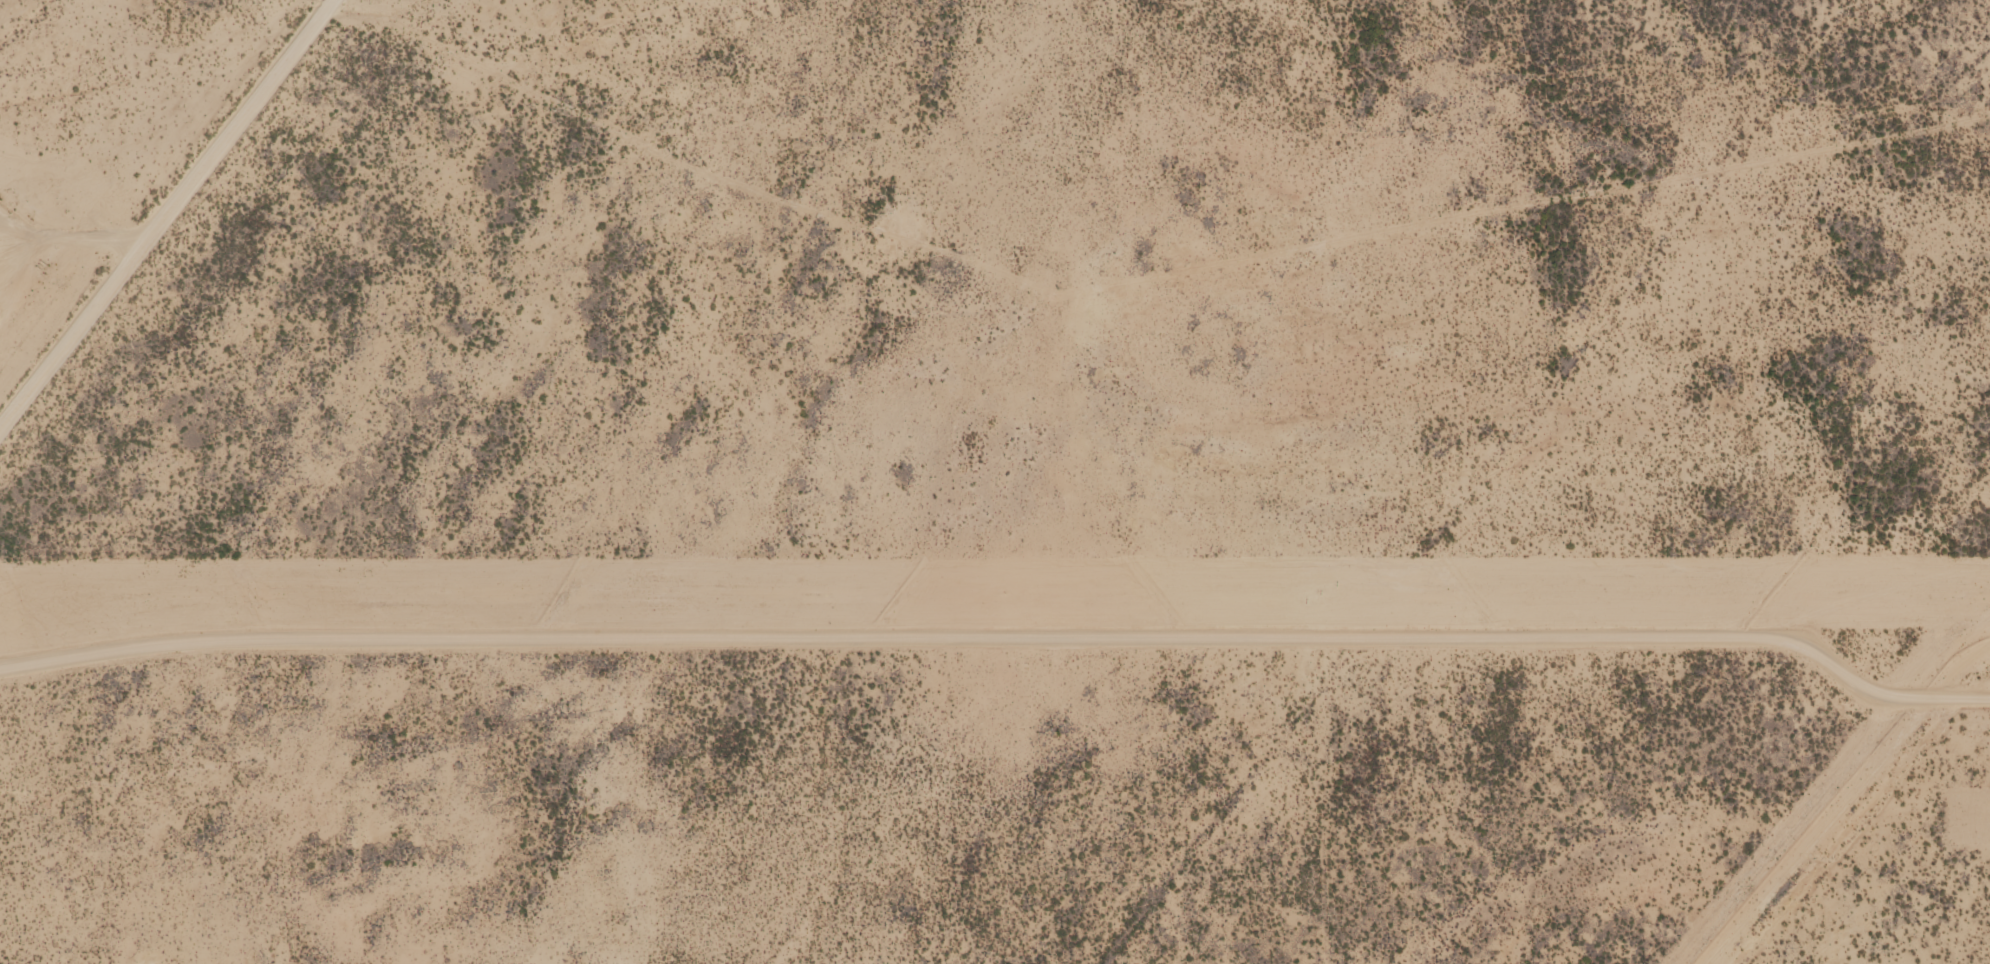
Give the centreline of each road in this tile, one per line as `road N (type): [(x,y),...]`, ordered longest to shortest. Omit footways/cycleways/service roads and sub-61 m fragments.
road 1 (track): [(315,2),(927,165),(953,182),(968,222),(952,281)]
road 2 (track): [(317,0),(0,417)]

